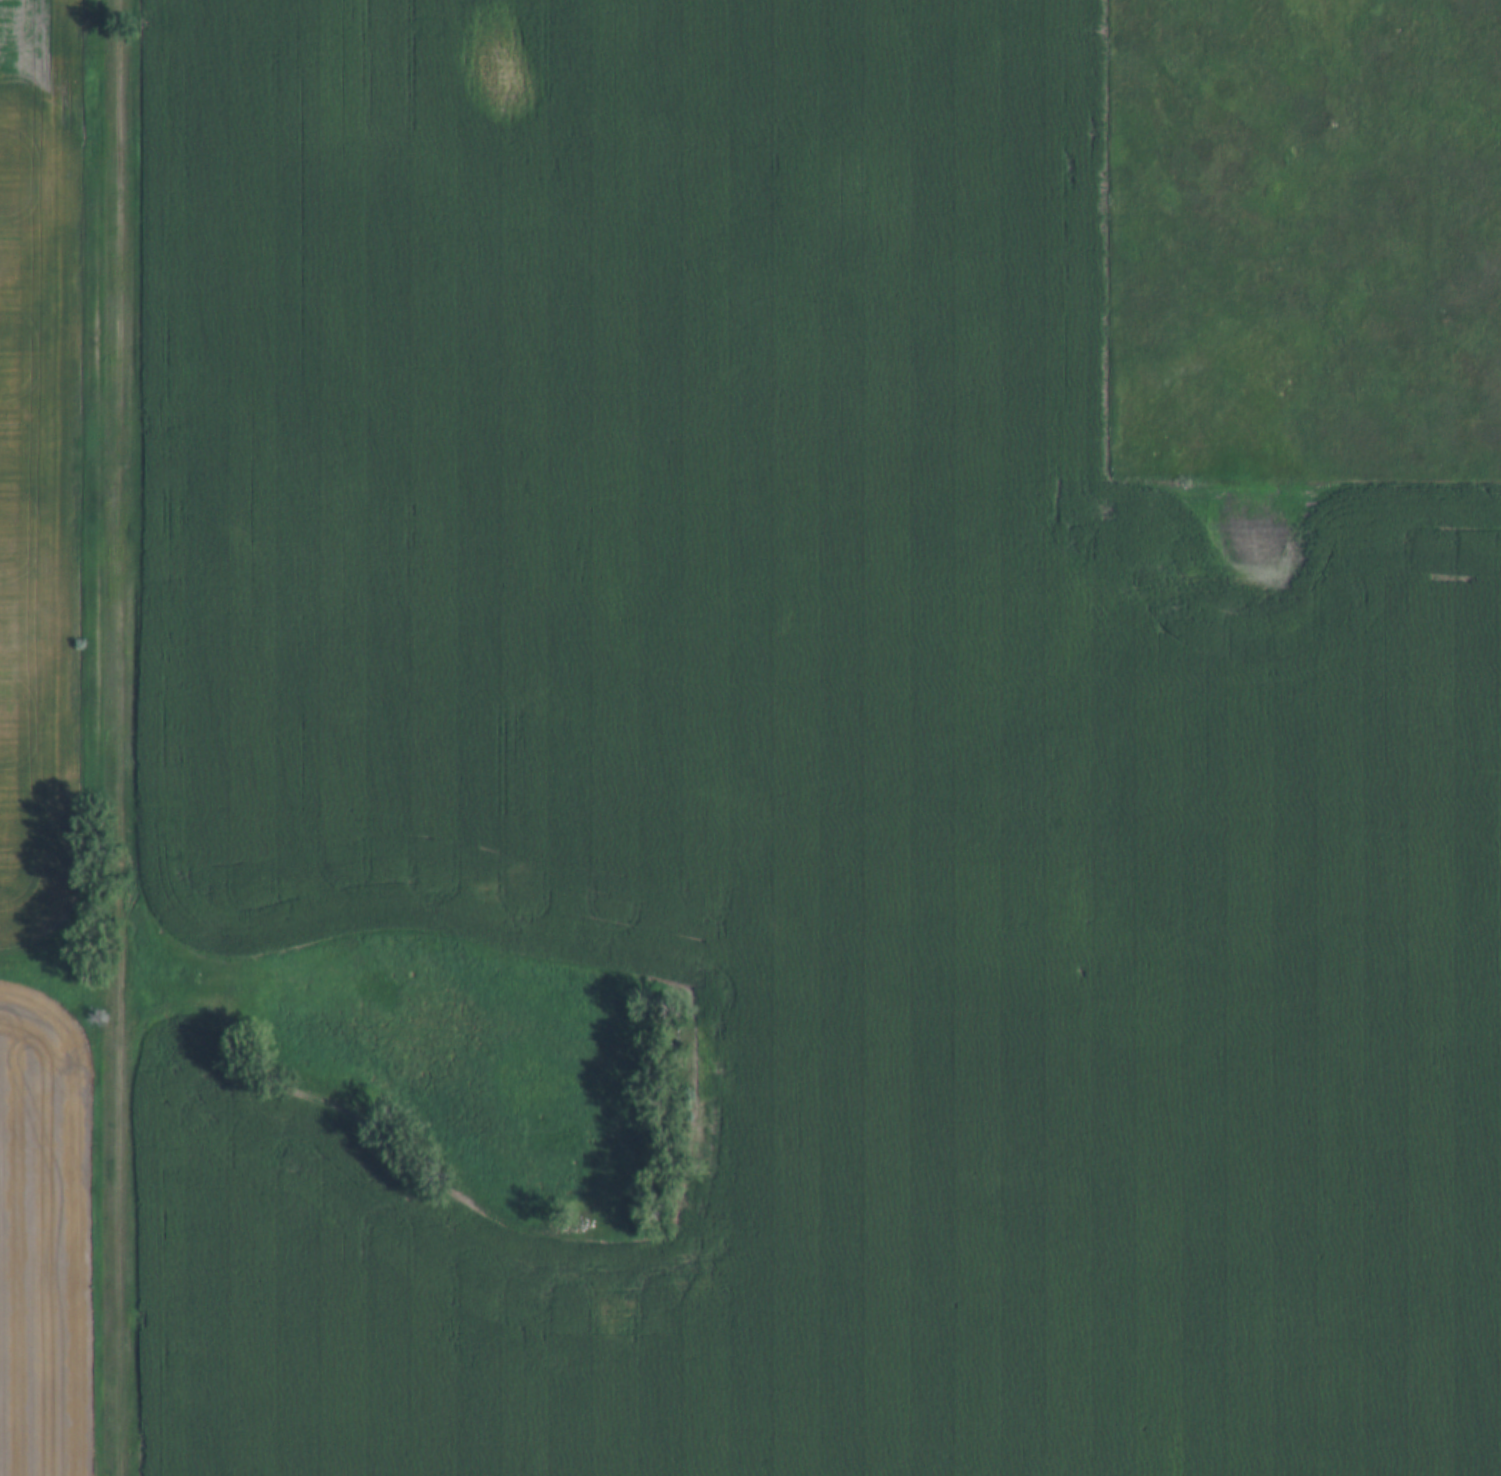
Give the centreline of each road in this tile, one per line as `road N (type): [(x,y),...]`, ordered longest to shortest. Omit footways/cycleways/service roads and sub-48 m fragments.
road 1 (track): [(121,1475),(121,0)]

